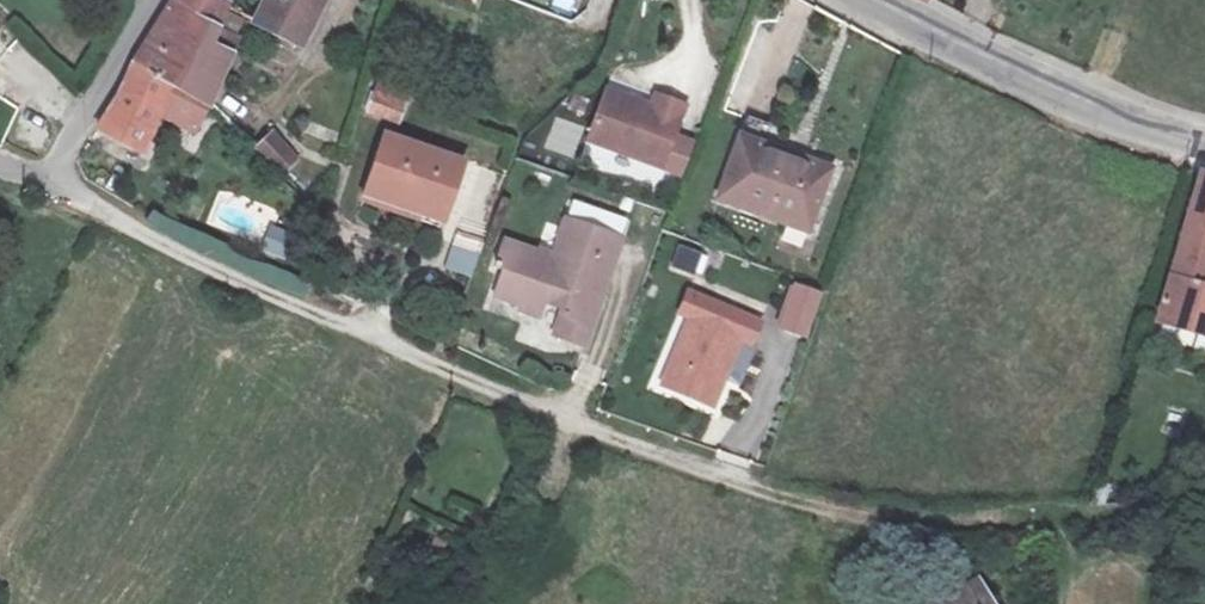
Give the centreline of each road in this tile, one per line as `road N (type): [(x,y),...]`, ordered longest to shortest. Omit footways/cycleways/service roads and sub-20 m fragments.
road 1 (residential): [(727,479),(526,405),(220,272),(56,178),(60,157),(151,0)]
road 2 (tertiary): [(1204,141),(1029,77),(876,0)]

